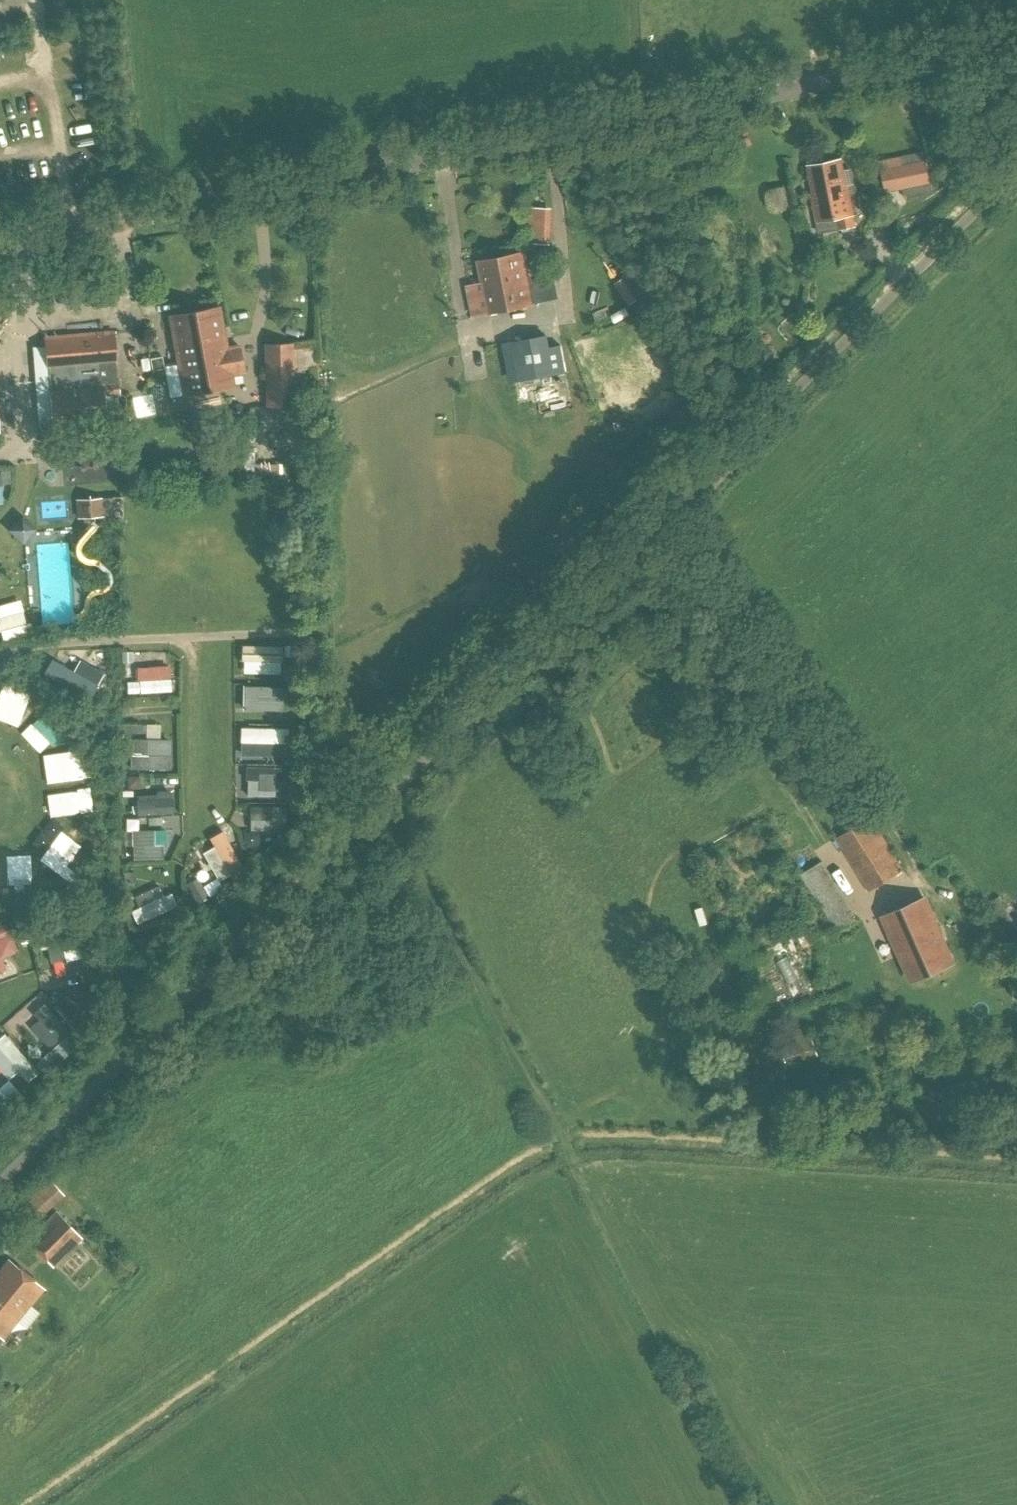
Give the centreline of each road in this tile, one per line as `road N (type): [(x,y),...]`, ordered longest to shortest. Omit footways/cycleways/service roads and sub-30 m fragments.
road 1 (unclassified): [(0,1173),(1016,160)]
road 2 (secondary): [(0,241),(1016,41)]
road 3 (track): [(0,836),(41,834),(29,759),(0,743)]

